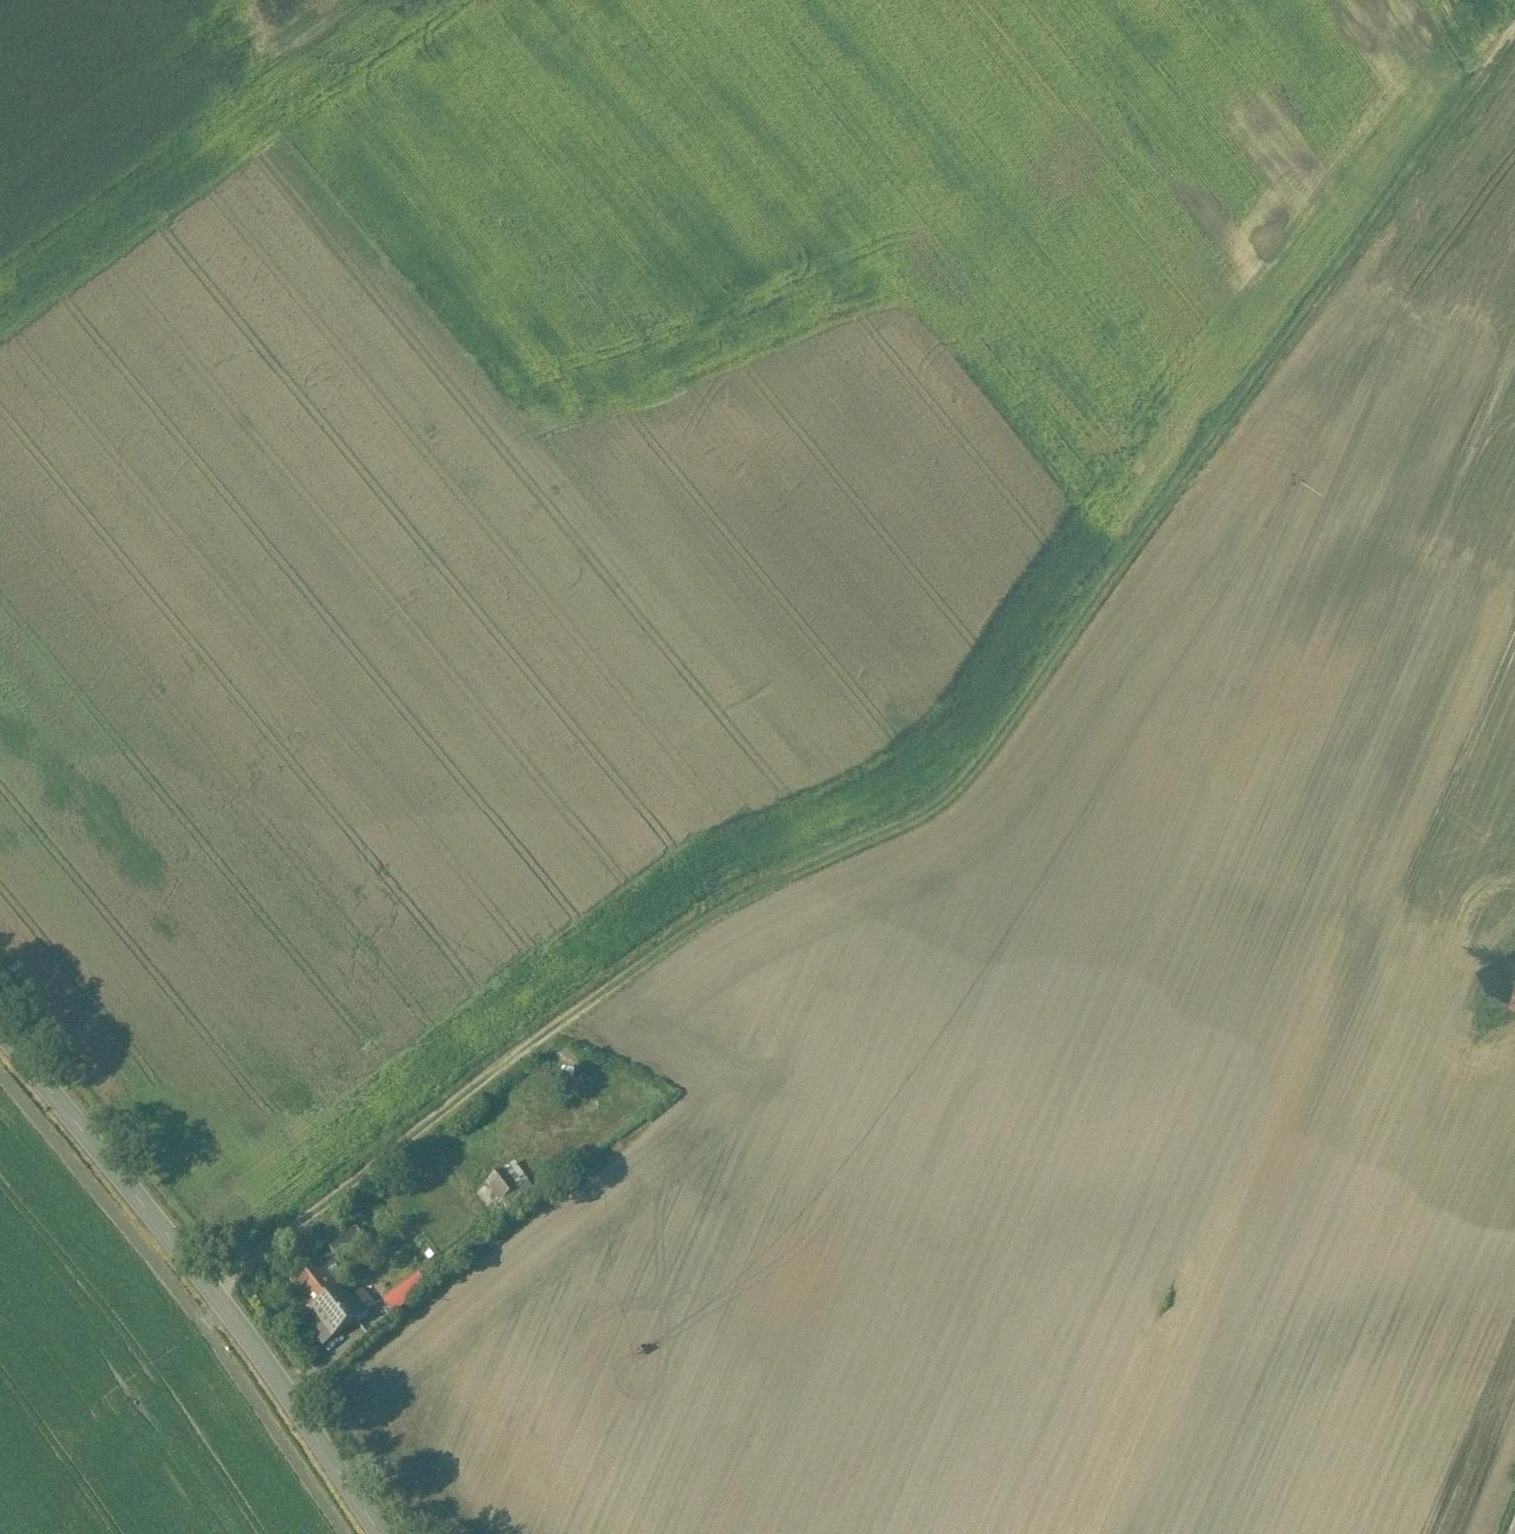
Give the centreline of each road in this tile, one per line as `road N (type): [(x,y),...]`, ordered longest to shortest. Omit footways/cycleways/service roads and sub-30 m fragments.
road 1 (track): [(1514,29),(983,766),(943,804),(727,903),(607,983),(214,1290)]
road 2 (tertiary): [(380,1533),(214,1290),(0,1031)]

